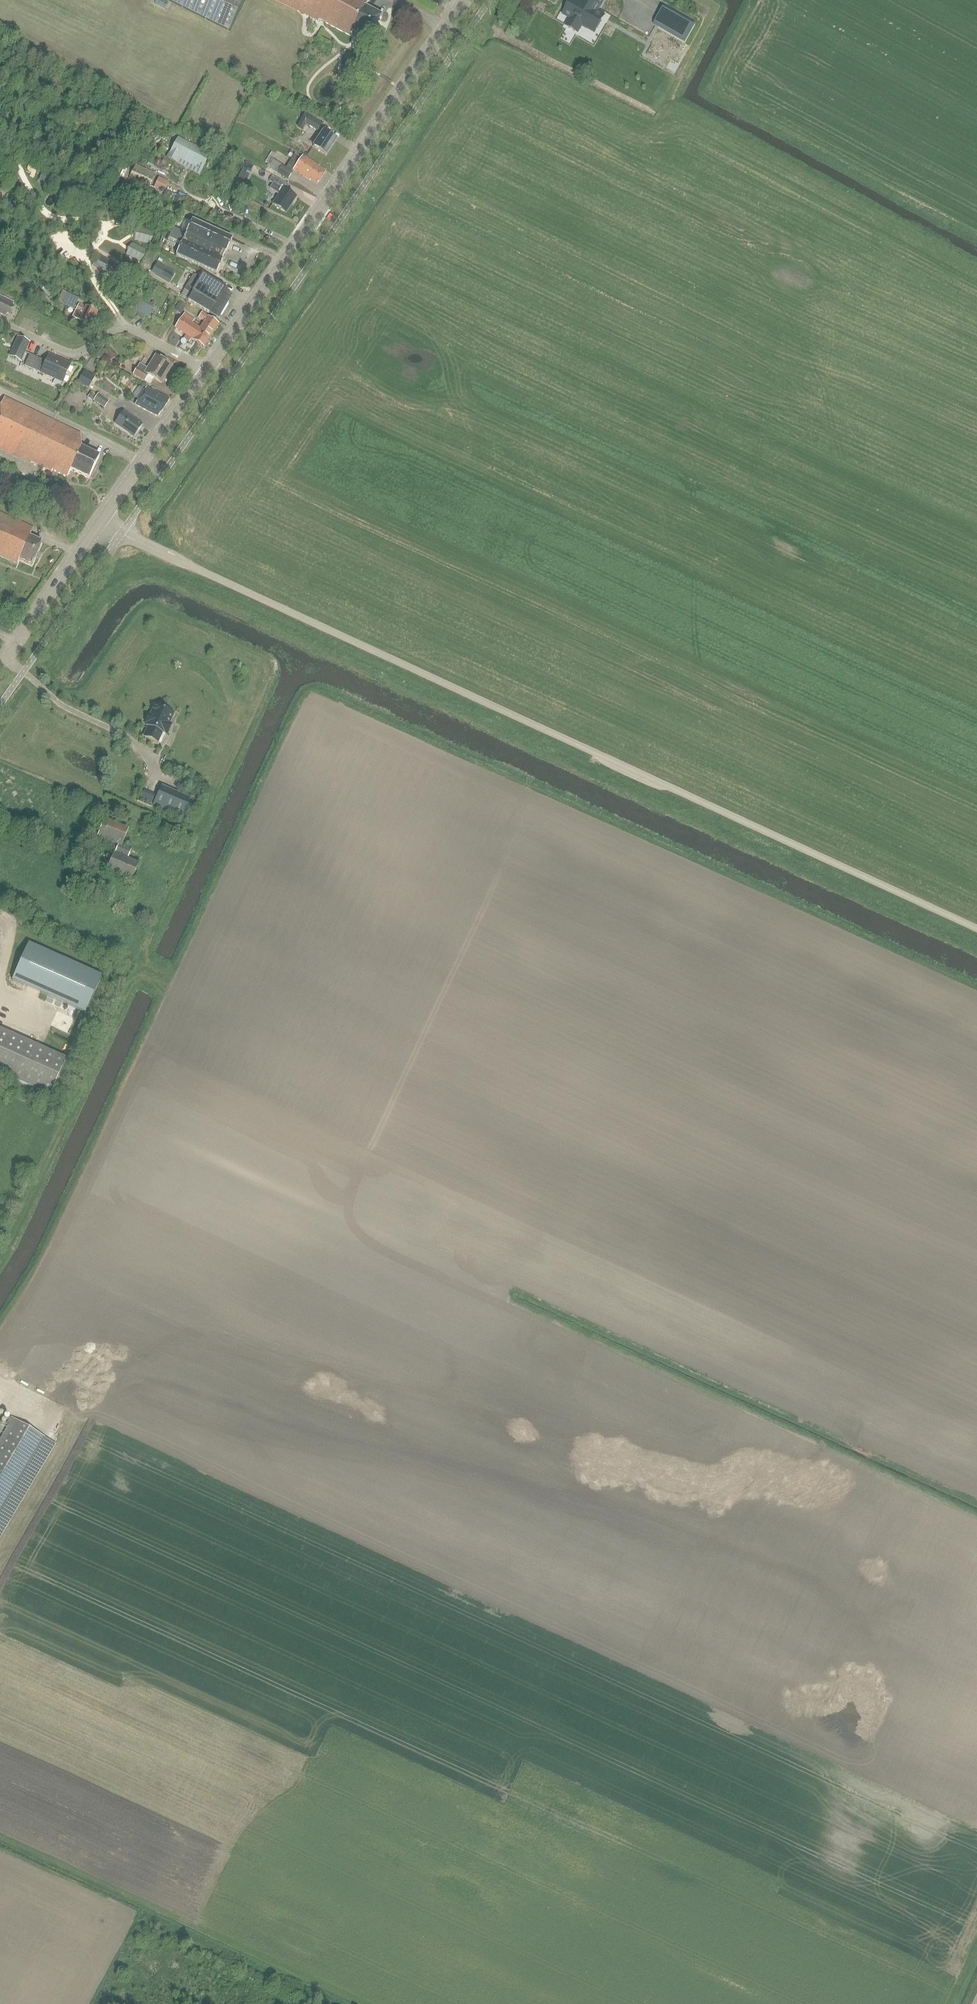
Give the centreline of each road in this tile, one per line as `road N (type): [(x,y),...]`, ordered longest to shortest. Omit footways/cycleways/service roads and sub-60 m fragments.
road 1 (unclassified): [(976,929),(101,521)]
road 2 (secondary): [(208,371),(466,0)]
road 3 (residential): [(208,371),(135,332),(123,330),(79,355),(0,321)]
road 4 (secondary): [(101,521),(208,371)]
road 5 (secondary): [(0,670),(101,521)]

